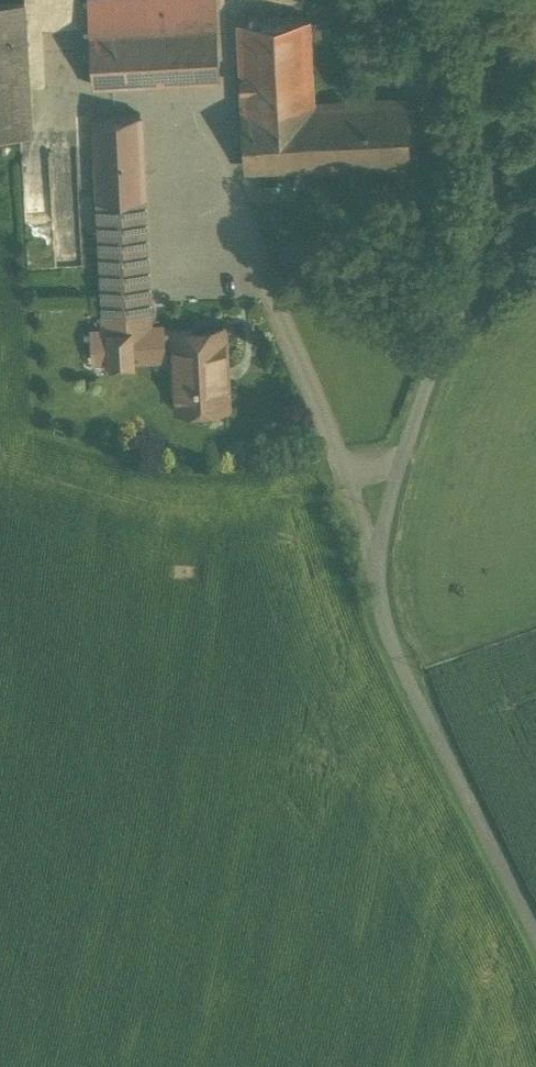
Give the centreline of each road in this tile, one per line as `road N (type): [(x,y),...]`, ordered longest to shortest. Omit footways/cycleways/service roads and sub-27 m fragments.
road 1 (unclassified): [(535,935),(394,652),(380,604),(384,514),(486,212),(490,152),(477,0)]

